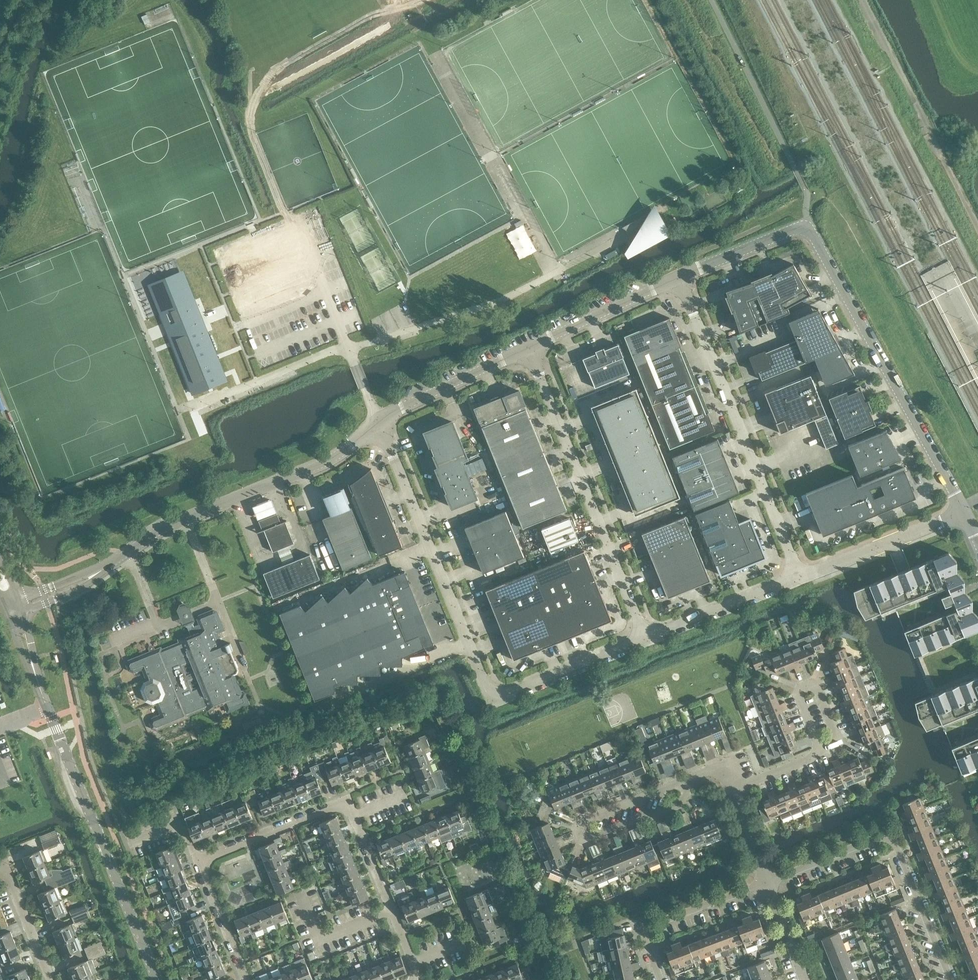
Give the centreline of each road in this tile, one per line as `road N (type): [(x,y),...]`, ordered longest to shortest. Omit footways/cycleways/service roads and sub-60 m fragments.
road 1 (unclassified): [(645,640),(510,694),(489,689),(379,420)]
road 2 (residential): [(198,861),(345,807),(415,978)]
road 3 (tertiary): [(964,512),(804,229)]
road 4 (unclassified): [(800,578),(679,277)]
road 5 (tertiary): [(101,570),(168,525),(325,462),(379,420)]
road 6 (unclassified): [(645,640),(528,347)]
road 7 (tertiary): [(157,979),(47,706)]
road 8 (residential): [(951,979),(888,837),(767,882)]
road 9 (residential): [(690,778),(675,806),(580,837),(581,823),(648,795)]
road 10 (residential): [(660,979),(645,937),(649,926),(767,882)]
road 11 (unclassified): [(964,512),(800,578)]
road 12 (unclassified): [(800,578),(645,640)]
road 13 (tertiary): [(528,347),(679,277)]
road 14 (tertiary): [(379,420),(528,347)]
road 15 (residential): [(816,750),(799,696),(805,686),(817,689),(835,734),(831,744)]
road 16 (tertiary): [(679,277),(804,229)]
road 17 (residential): [(246,979),(198,861)]
road 18 (residential): [(51,979),(0,865)]

